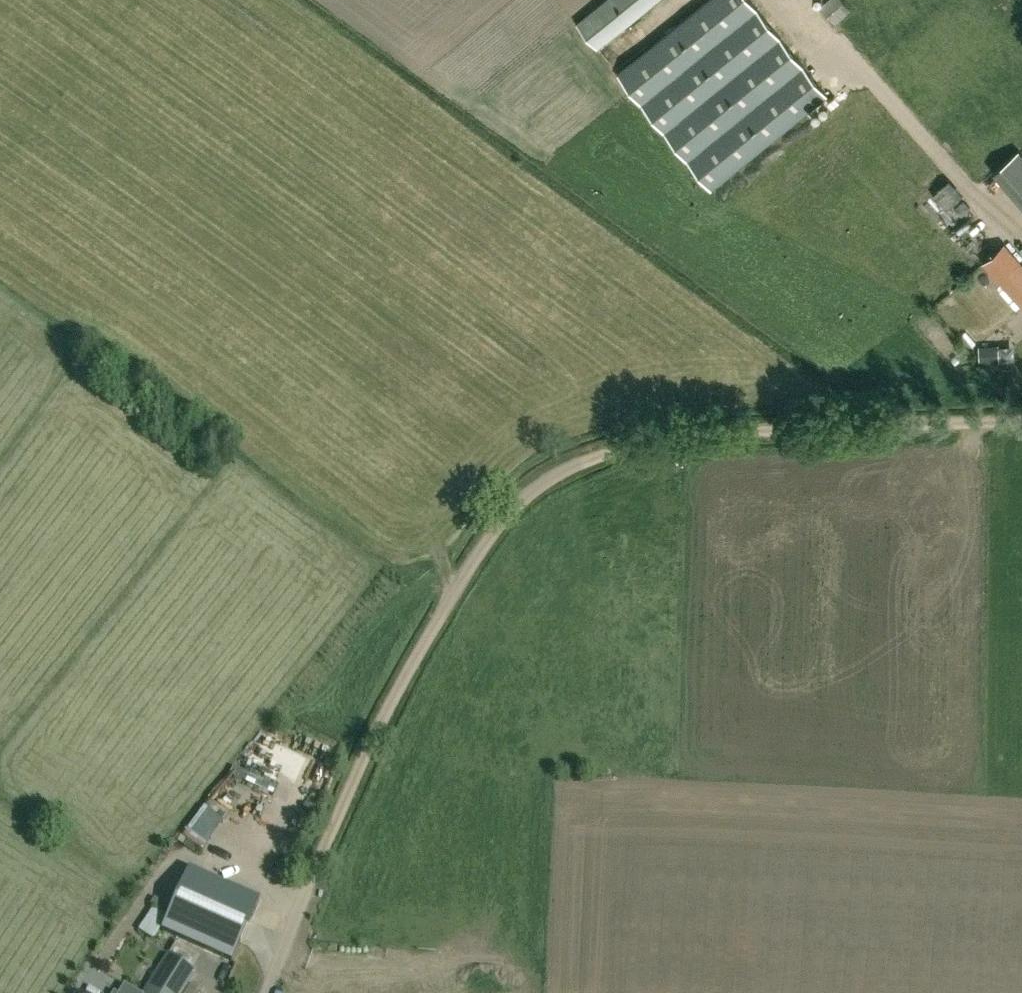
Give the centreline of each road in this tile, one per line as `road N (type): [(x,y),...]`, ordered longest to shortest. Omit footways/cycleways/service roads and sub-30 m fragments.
road 1 (track): [(311,874),(403,674),(493,534),(545,481),(624,447),(690,437),(1021,422)]
road 2 (unclassified): [(266,992),(311,874)]

